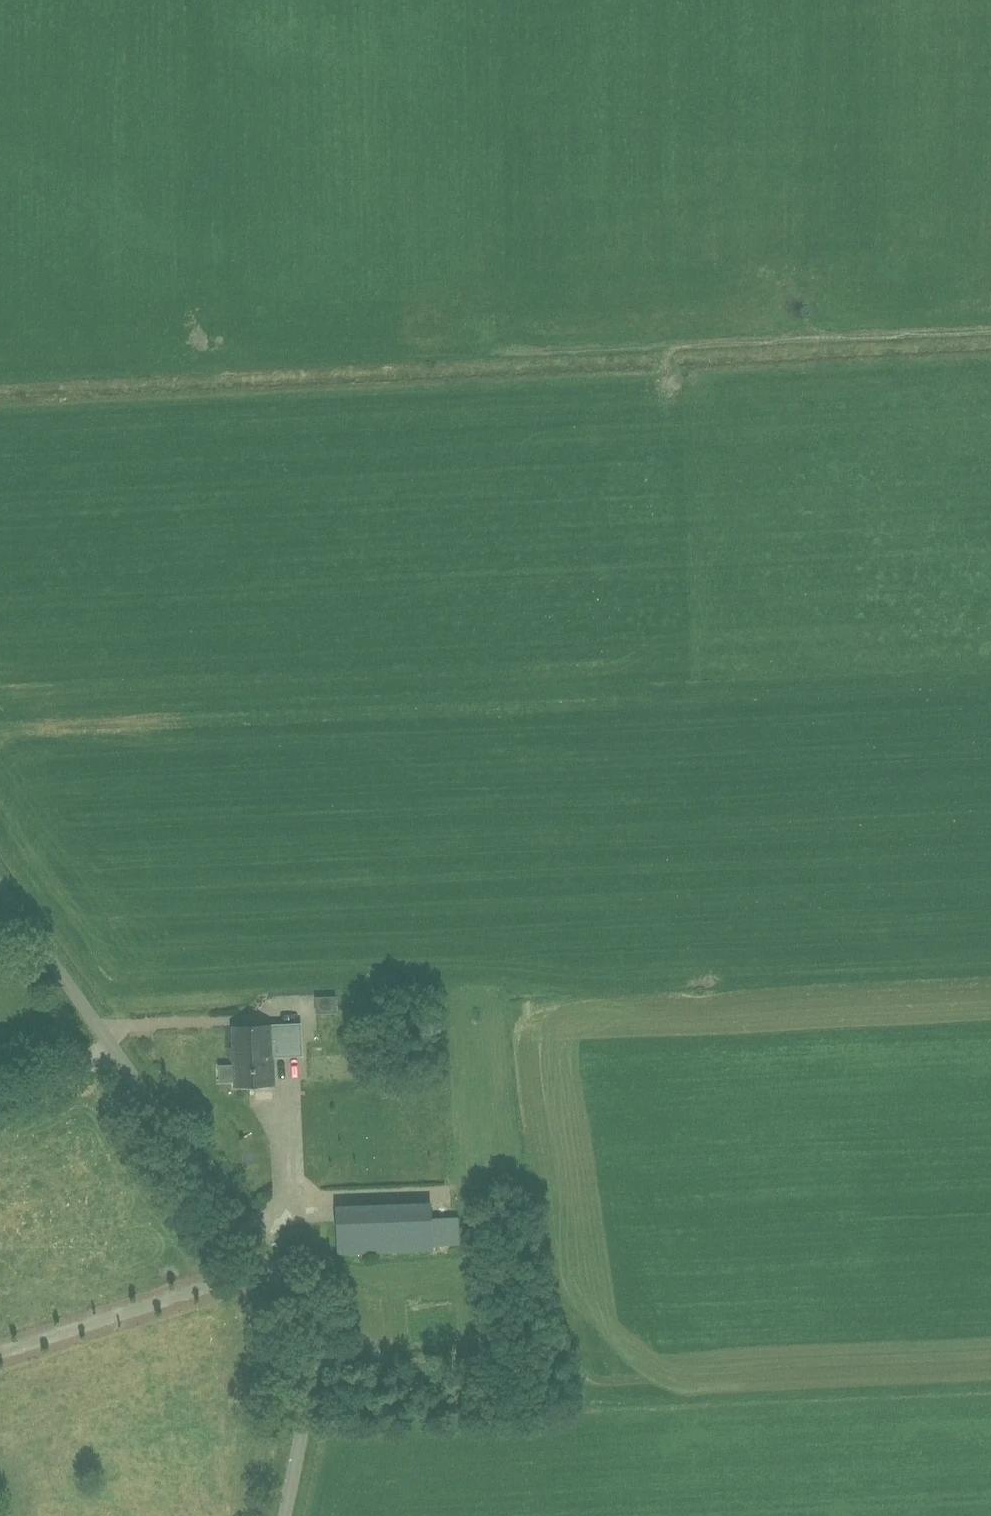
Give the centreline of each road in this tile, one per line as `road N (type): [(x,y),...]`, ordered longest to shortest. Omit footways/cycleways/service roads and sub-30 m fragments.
road 1 (unclassified): [(286,1515),(317,1375),(303,1315),(0,887)]

